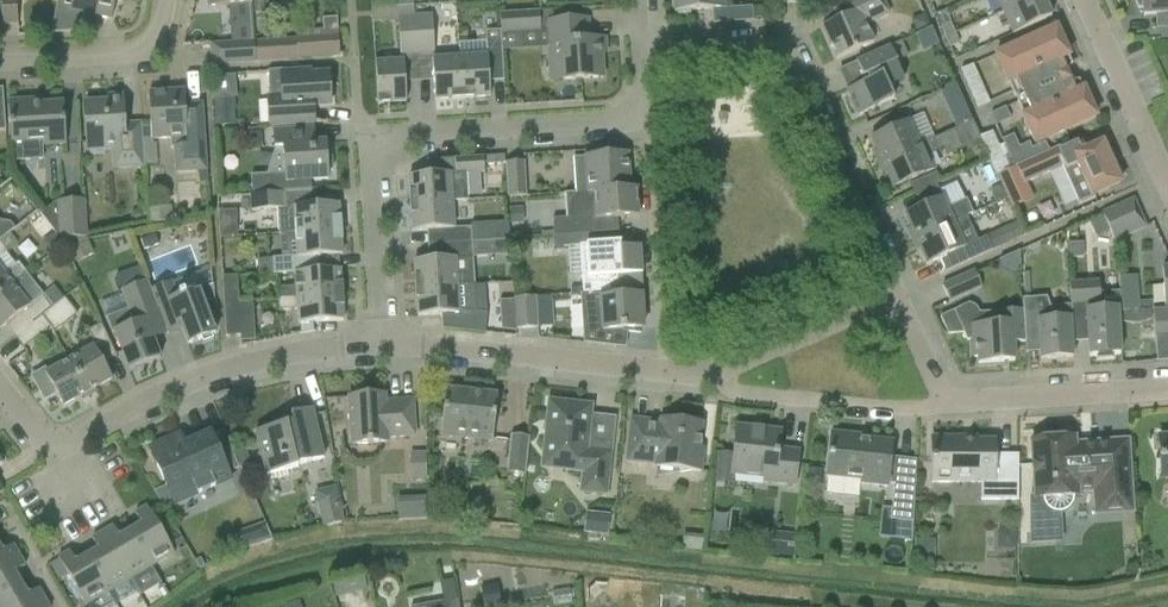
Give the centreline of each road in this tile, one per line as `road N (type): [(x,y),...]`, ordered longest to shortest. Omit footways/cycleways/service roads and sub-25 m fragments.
road 1 (residential): [(377,347),(216,374),(147,398),(53,453),(0,388)]
road 2 (residential): [(891,288),(781,52),(642,55)]
road 3 (residential): [(664,367),(377,347)]
road 4 (residential): [(377,145),(393,135),(649,122)]
road 5 (residential): [(712,374),(741,395),(918,412),(952,404)]
road 6 (residential): [(664,367),(649,122)]
road 7 (residential): [(1167,387),(952,404)]
road 8 (residential): [(1167,188),(1085,0)]
road 9 (residential): [(377,347),(367,167),(377,145)]
road 10 (residential): [(891,288),(712,374)]
road 11 (residential): [(0,58),(136,49),(157,32),(164,0)]
road 12 (residential): [(952,404),(891,288)]

